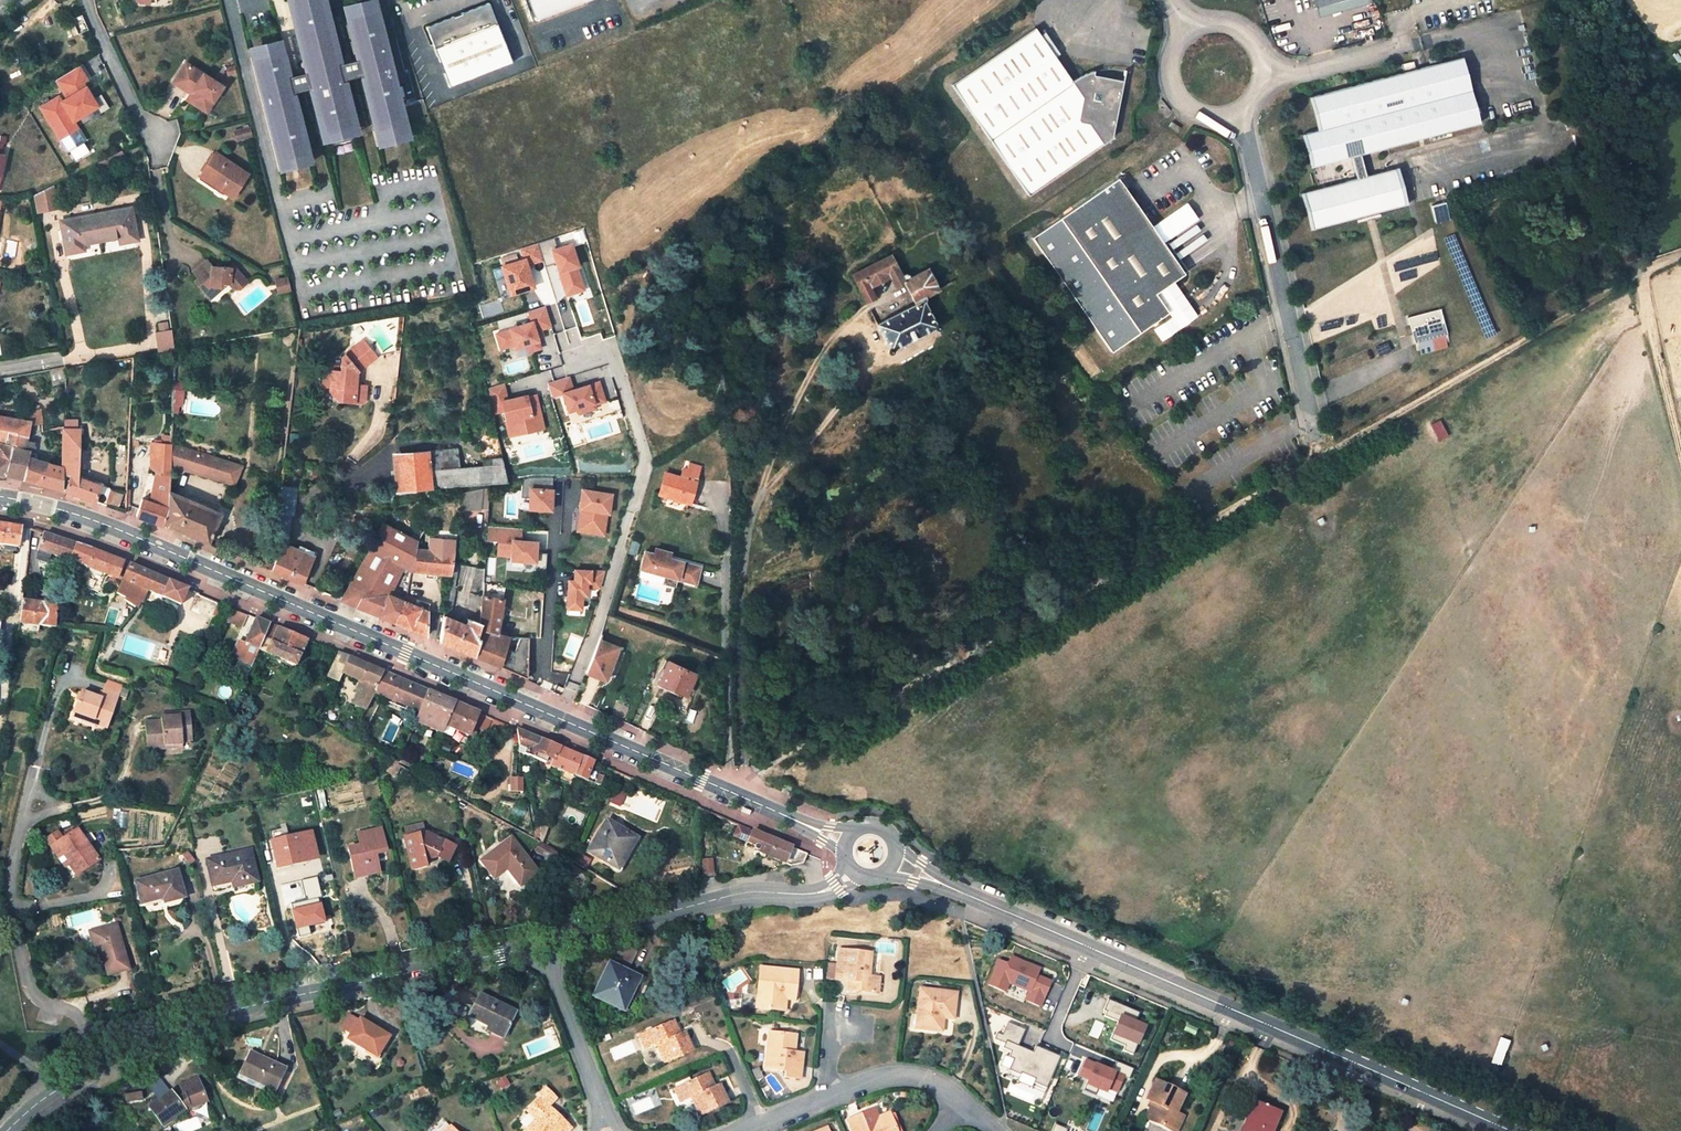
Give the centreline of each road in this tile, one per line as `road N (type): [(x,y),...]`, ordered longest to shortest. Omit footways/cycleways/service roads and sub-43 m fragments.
road 1 (tertiary): [(0,497),(116,528),(560,719)]
road 2 (tertiary): [(1086,946),(1509,1130)]
road 3 (residential): [(539,946),(244,1009),(103,1065)]
road 4 (residential): [(575,360),(601,350),(615,359),(648,464),(560,719)]
road 5 (residential): [(1241,107),(1322,459)]
road 6 (residential): [(853,870),(837,886),(810,894),(734,894),(539,946)]
road 7 (residential): [(40,806),(20,834),(9,886),(20,950),(34,998),(90,1027),(103,1065)]
road 8 (residential): [(736,795),(748,775),(739,622),(755,508)]
road 9 (residential): [(962,1107),(939,1081),(894,1079),(749,1130)]
road 10 (residential): [(755,508),(868,369),(848,325)]
road 11 (tertiary): [(895,858),(1086,946)]
road 12 (residential): [(755,508),(799,390),(848,325)]
road 13 (tertiary): [(560,719),(736,795)]
road 14 (residential): [(539,946),(598,1098)]
road 15 (residential): [(83,0),(153,144)]
road 16 (residential): [(61,684),(31,782),(40,806)]
road 17 (residential): [(1199,40),(1182,59),(1185,95),(1205,111),(1241,107)]
road 18 (tertiary): [(736,795),(849,839)]
road 19 (residential): [(1241,107),(1259,77),(1253,53),(1234,38),(1199,40)]

